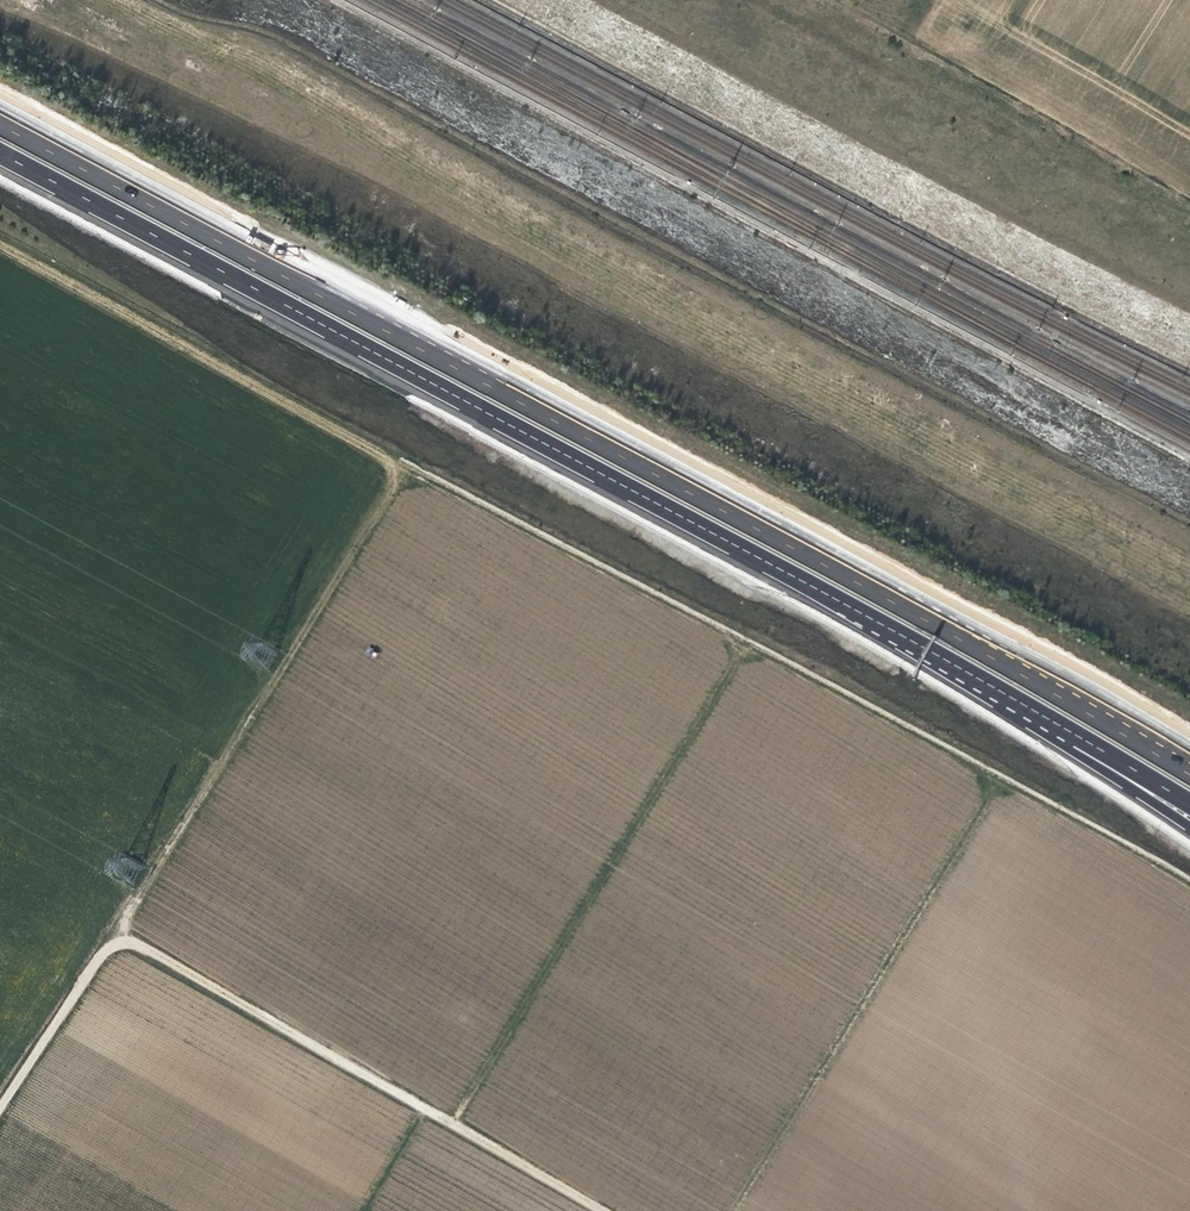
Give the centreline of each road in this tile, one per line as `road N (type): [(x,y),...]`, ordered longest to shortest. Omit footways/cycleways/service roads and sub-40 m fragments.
road 1 (motorway): [(1189,772),(868,584),(0,120)]
road 2 (motorway): [(0,153),(1080,738)]
road 3 (track): [(0,250),(404,473),(0,1115)]
road 4 (track): [(121,933),(605,1210)]
road 5 (motorway): [(1080,738),(1101,769),(1189,828)]
road 6 (motorway): [(1080,738),(1189,805)]

